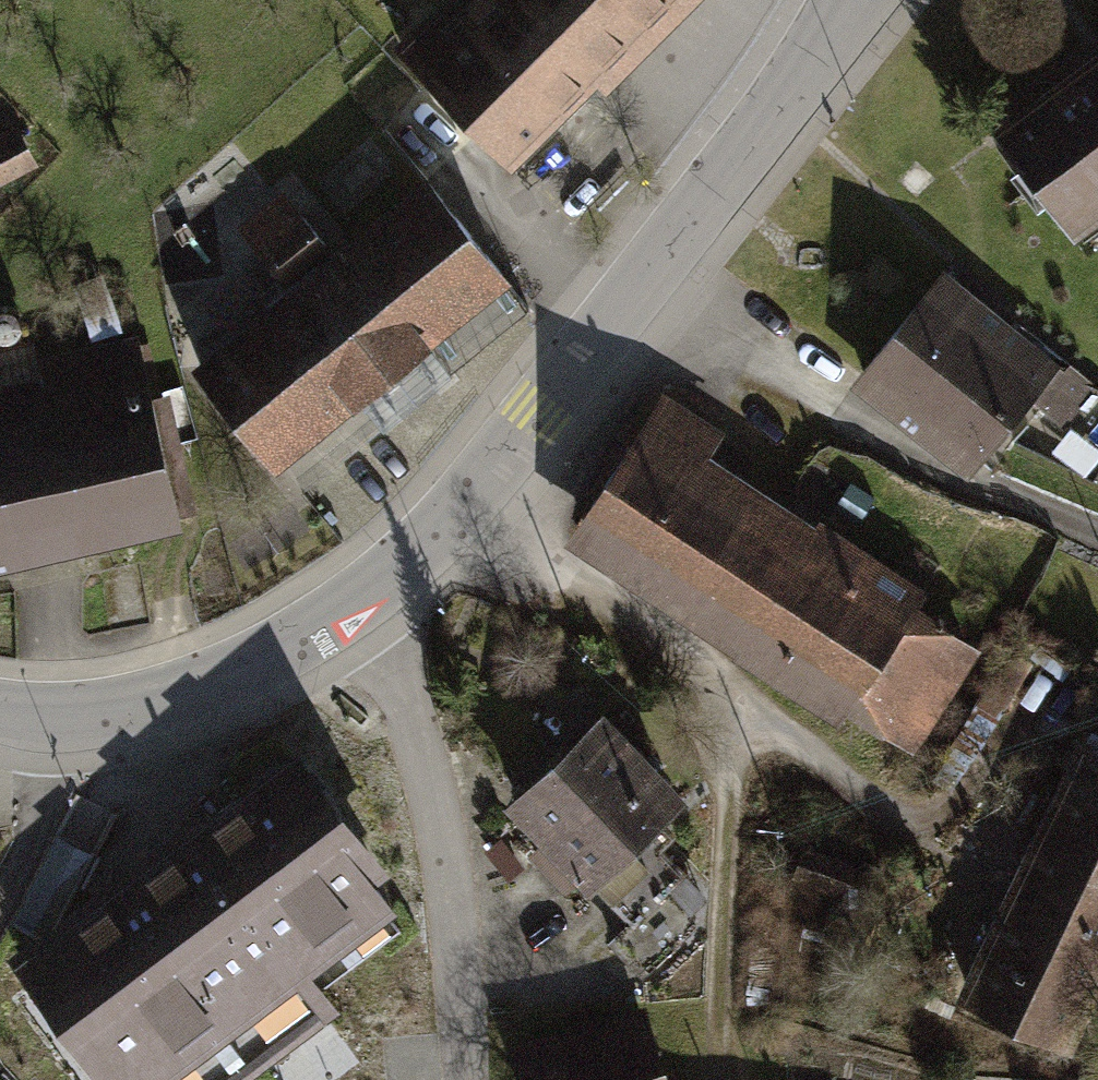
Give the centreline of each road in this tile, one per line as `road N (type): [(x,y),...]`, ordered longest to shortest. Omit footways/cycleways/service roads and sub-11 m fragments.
road 1 (residential): [(354,609),(452,520),(766,122),(847,0)]
road 2 (residential): [(354,609),(401,690),(424,759),(446,872),(467,1079)]
road 3 (residential): [(0,708),(79,713),(156,700),(237,670),(354,609)]
road 4 (track): [(715,1079),(736,709)]

